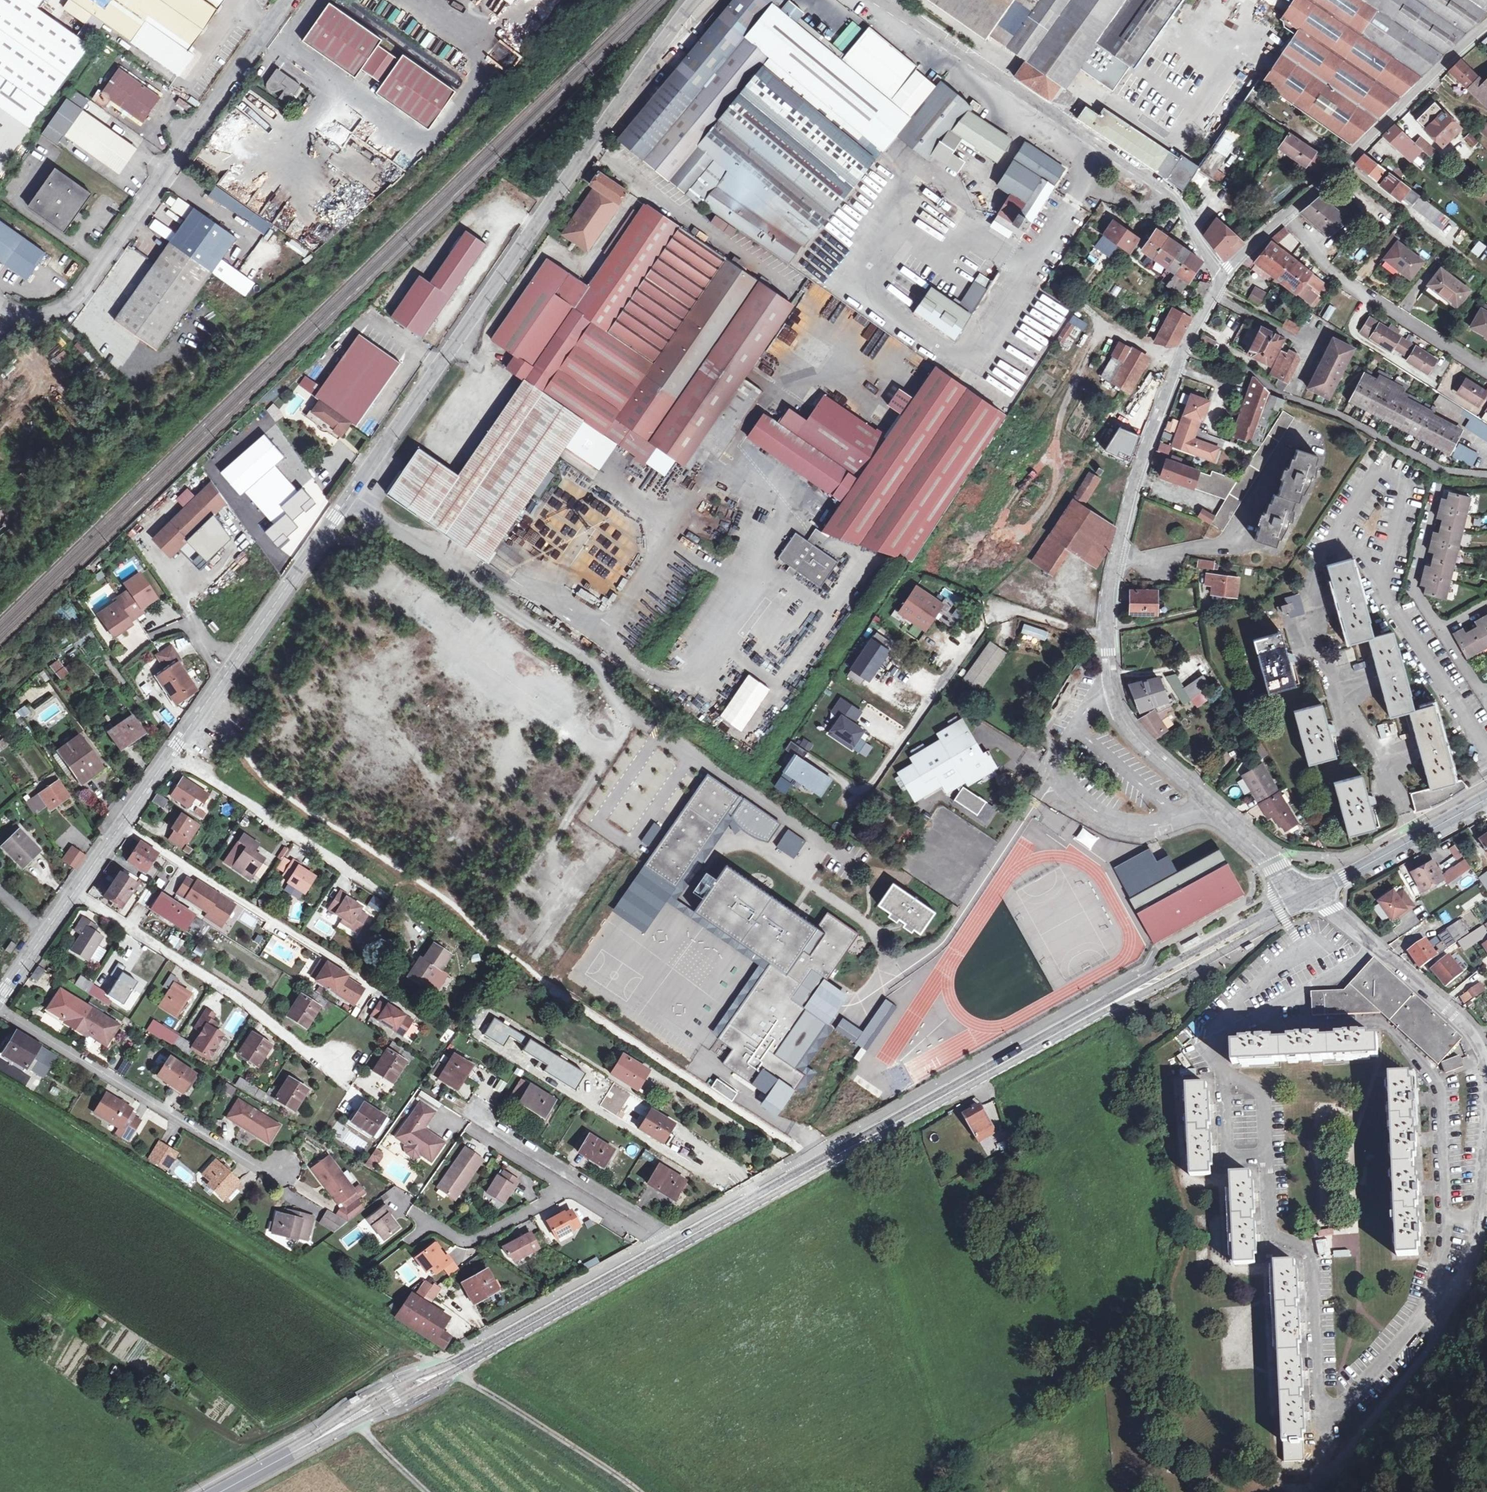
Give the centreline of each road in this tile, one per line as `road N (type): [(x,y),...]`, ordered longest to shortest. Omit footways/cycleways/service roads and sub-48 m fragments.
road 1 (tertiary): [(698,0),(532,225),(170,755)]
road 2 (secondary): [(660,1252),(1118,1001)]
road 3 (unclassified): [(0,317),(35,322),(65,310),(90,284),(288,0)]
road 4 (residential): [(1411,838),(1390,765),(1358,733),(1304,626),(1328,546),(1352,544),(1384,585)]
road 5 (unclassified): [(1486,1168),(1466,1274),(1442,1323),(1306,1491)]
road 6 (unclassified): [(1220,284),(1486,28)]
road 7 (residential): [(1178,354),(1250,370),(1282,401),(1342,415),(1433,465),(1486,474)]
road 8 (unclassified): [(1111,649),(1111,686),(1133,729),(1315,892)]
road 9 (residential): [(72,894),(256,1010),(301,1048),(342,1062)]
road 10 (residential): [(0,1009),(269,1174)]
road 11 (unclassified): [(1111,649),(1112,569),(1178,354)]
road 12 (residential): [(120,826),(368,984)]
road 13 (unclassified): [(1105,154),(883,0)]
road 14 (residential): [(389,897),(170,755)]
road 15 (unclassified): [(1315,892),(1467,1021),(1486,1053)]
road 16 (track): [(466,1358),(470,1377),(507,1407),(639,1491)]
road 17 (secondary): [(466,1358),(660,1252)]
road 18 (secondary): [(466,1358),(362,1405),(303,1447)]
road 19 (secondary): [(303,1447),(466,1358)]
road 20 (unclassified): [(1105,154),(1175,202),(1220,284)]
road 21 (secondary): [(1118,1001),(1252,936),(1271,918)]
road 22 (secondary): [(1271,918),(1156,972),(1118,1001)]
road 23 (residential): [(426,1224),(476,1240),(566,1189)]
road 24 (track): [(1434,1332),(1453,1353),(1462,1455)]

